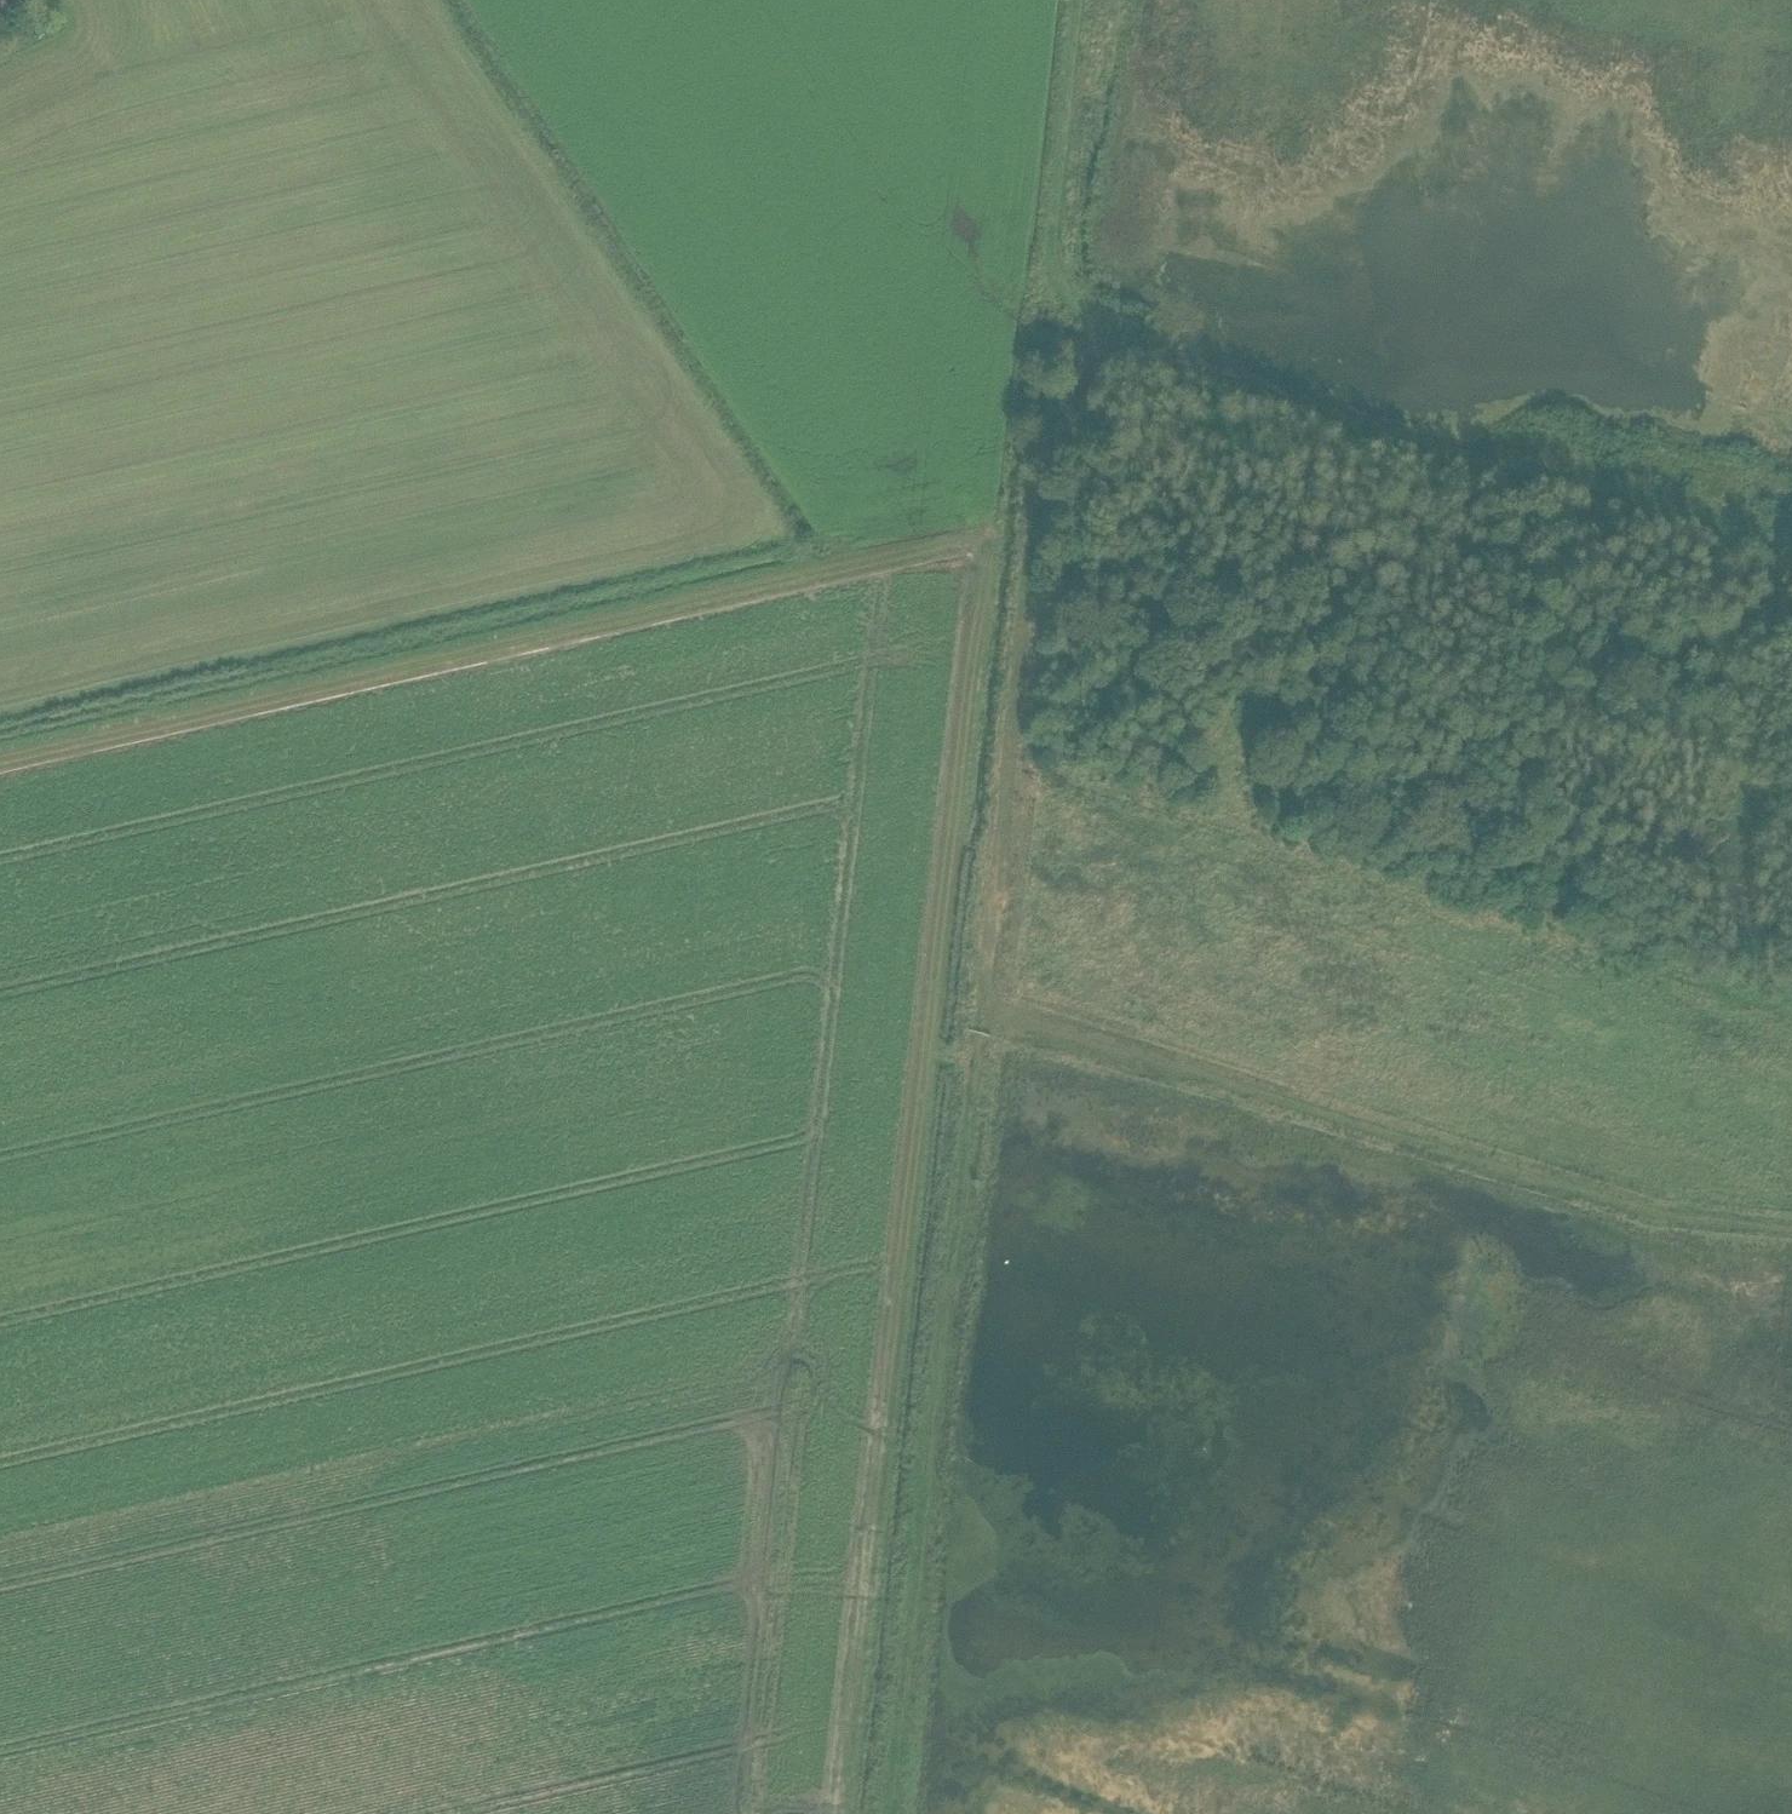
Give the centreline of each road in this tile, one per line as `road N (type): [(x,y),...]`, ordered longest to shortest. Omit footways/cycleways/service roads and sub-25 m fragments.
road 1 (track): [(1791,1236),(1672,1224),(981,1018),(1044,480),(1094,358),(1089,317),(1051,285)]
road 2 (track): [(1079,0),(1051,285)]

